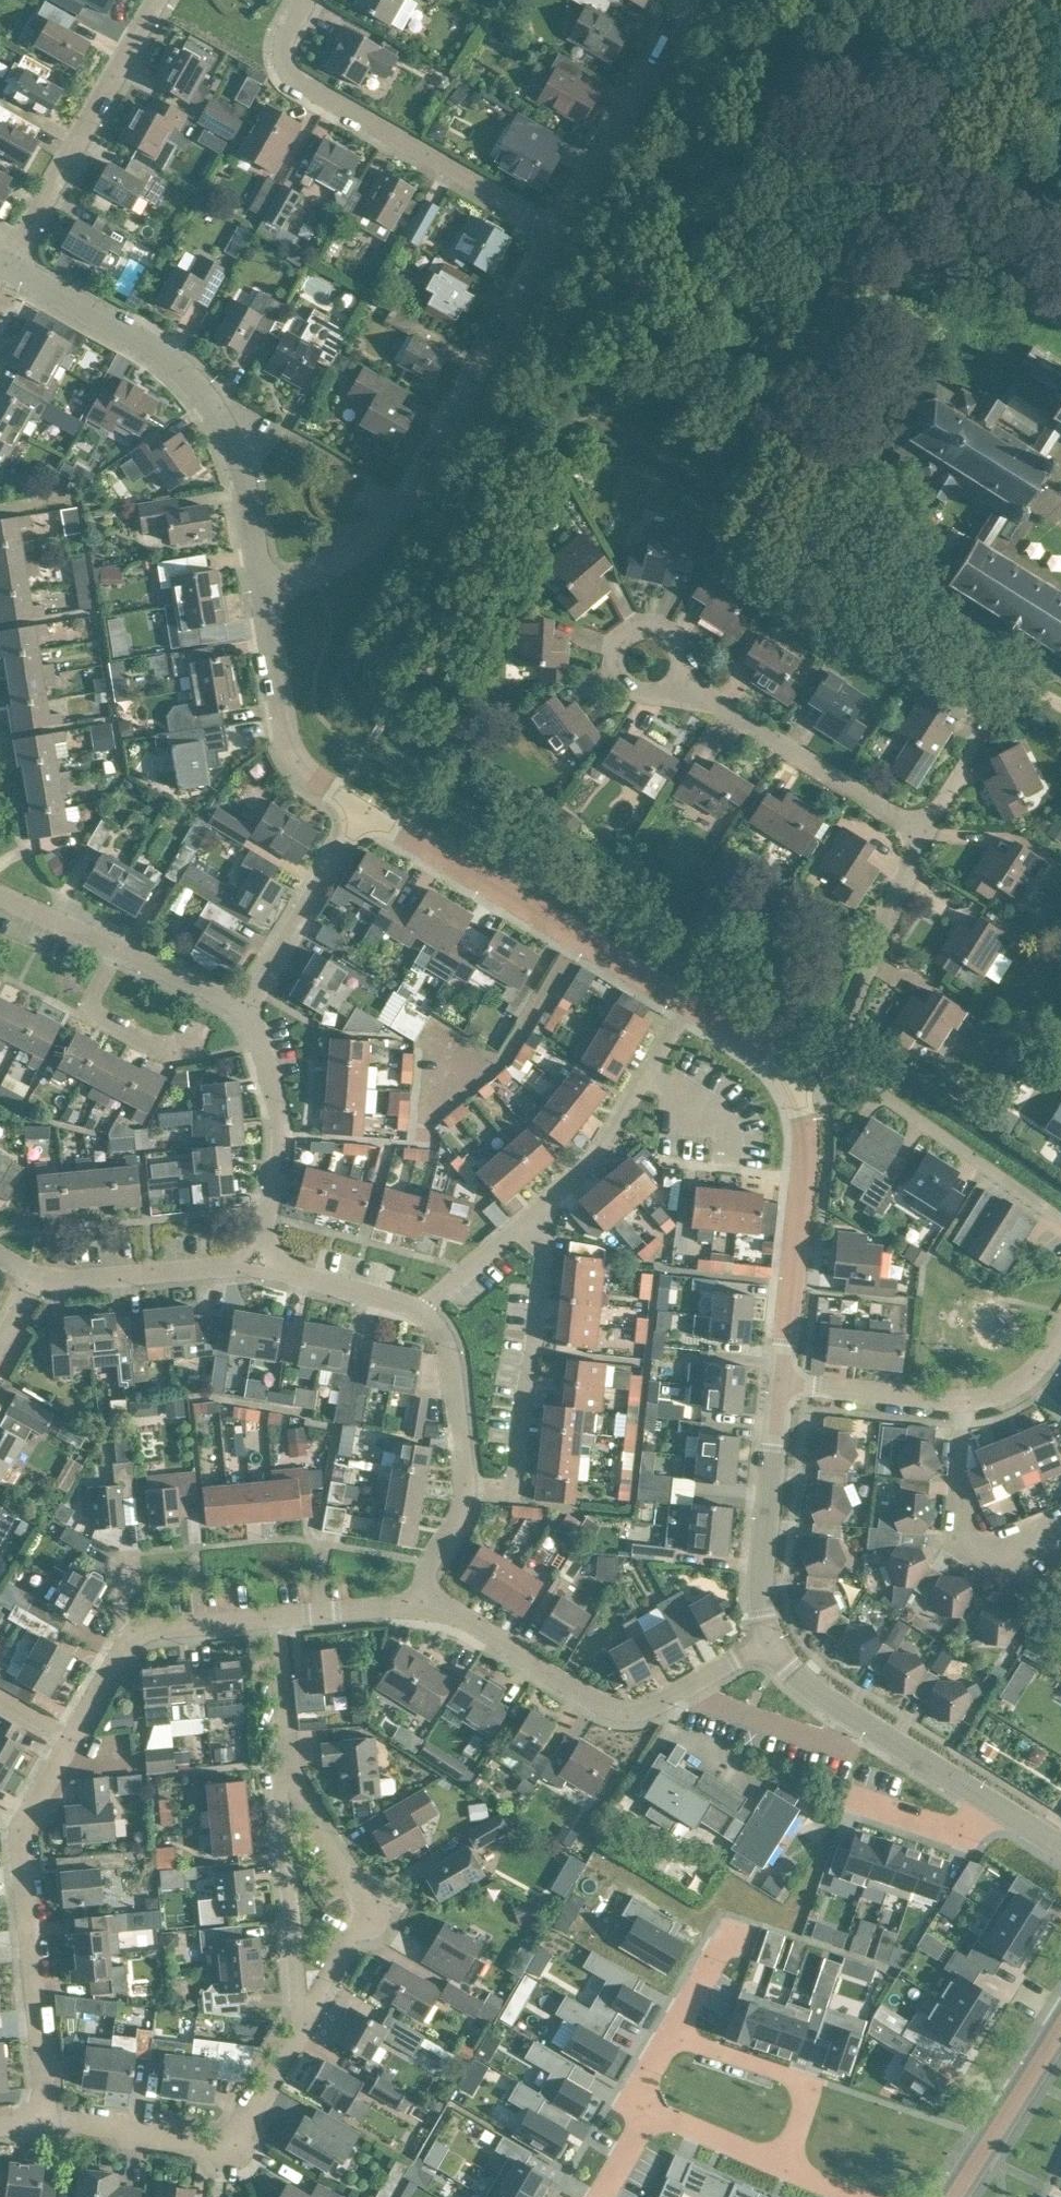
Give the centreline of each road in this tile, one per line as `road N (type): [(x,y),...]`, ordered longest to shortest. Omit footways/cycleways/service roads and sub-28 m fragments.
road 1 (residential): [(558,229),(405,506),(376,541),(268,595)]
road 2 (unclassified): [(268,595),(235,445),(189,379),(148,344),(10,267)]
road 3 (residential): [(48,2121),(18,1841),(70,1742)]
road 4 (residential): [(558,229),(297,82),(283,62),(282,40),(305,0)]
road 5 (residential): [(426,1605),(464,1617),(604,1706),(629,1712),(768,1641)]
road 6 (unclassified): [(1060,1847),(826,1701),(768,1641)]
road 7 (residential): [(465,1487),(505,1489),(516,1478),(544,1245),(530,1215)]
road 8 (residential): [(48,2121),(222,2146),(245,2129),(301,2028)]
road 9 (residential): [(10,267),(160,0)]
road 10 (residential): [(301,2028),(368,1913),(288,1760)]
road 11 (unclassified): [(781,1381),(804,1159),(803,1113),(792,1087)]
road 12 (residential): [(920,833),(687,683)]
road 13 (residential): [(1060,1217),(835,1057)]
road 14 (residential): [(301,2028),(280,1798),(288,1760)]
road 15 (residential): [(261,1265),(282,1136),(256,1031),(241,1007)]
road 16 (residential): [(70,1742),(138,1634),(274,1618)]
road 17 (residential): [(689,0),(558,229)]
road 18 (unclassified): [(768,1641),(760,1571),(781,1381)]
road 19 (unclassified): [(579,937),(362,808)]
road 20 (unclassified): [(362,808),(318,775),(283,722),(268,595)]
road 21 (residential): [(1060,1518),(1021,1547),(979,1547),(957,1508),(963,1401)]
road 22 (residential): [(425,1116),(506,1060),(579,937)]
road 23 (residential): [(835,1057),(920,833)]
road 24 (residential): [(669,2037),(811,2083),(785,2168)]
road 25 (residential): [(241,1007),(362,808)]
road 26 (residential): [(261,1265),(34,1275)]
road 27 (tertiary): [(954,2196),(1060,2026)]
road 28 (residential): [(530,1215),(600,1146),(651,1070)]
road 29 (residential): [(963,1401),(781,1381)]
road 30 (residential): [(465,1487),(449,1354),(424,1312)]
road 31 (residential): [(185,1061),(88,1011),(115,947)]
road 32 (residential): [(687,683),(696,660),(689,636),(658,618),(634,625),(618,646),(626,685)]
road 33 (residential): [(424,1312),(261,1265)]
road 34 (residential): [(274,1618),(426,1605)]
road 35 (residential): [(785,2168),(652,2109)]
road 36 (residential): [(424,1312),(530,1215)]
road 37 (residential): [(288,1760),(274,1618)]
road 38 (residential): [(241,1007),(115,947)]
road 39 (residential): [(669,2037),(735,1917)]
road 40 (unclassified): [(792,1087),(772,1060),(687,1003)]
road 41 (residential): [(920,833),(990,717)]
road 42 (residential): [(651,1070),(725,1132),(724,1170)]
road 43 (residential): [(426,1605),(431,1557),(459,1512),(465,1487)]
road 44 (unclassified): [(687,1003),(579,937)]
road 45 (residential): [(115,947),(0,897)]
road 46 (residential): [(1060,1332),(1023,1380),(963,1401)]

